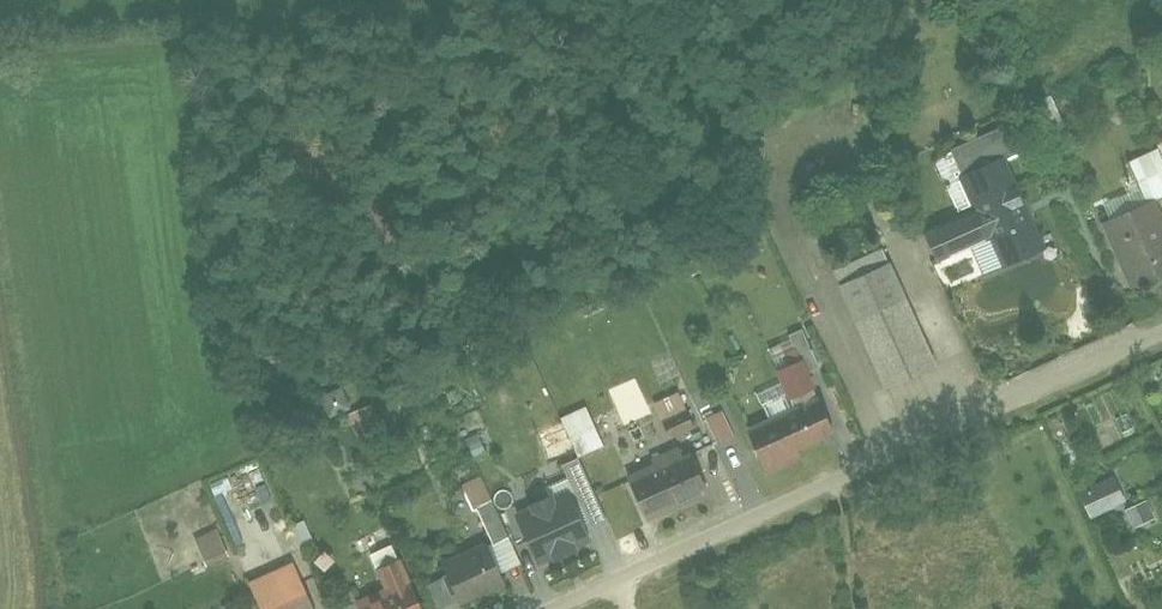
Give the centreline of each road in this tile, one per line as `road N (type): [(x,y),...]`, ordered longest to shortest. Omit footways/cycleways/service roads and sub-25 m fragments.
road 1 (unclassified): [(543,608),(1161,327)]

